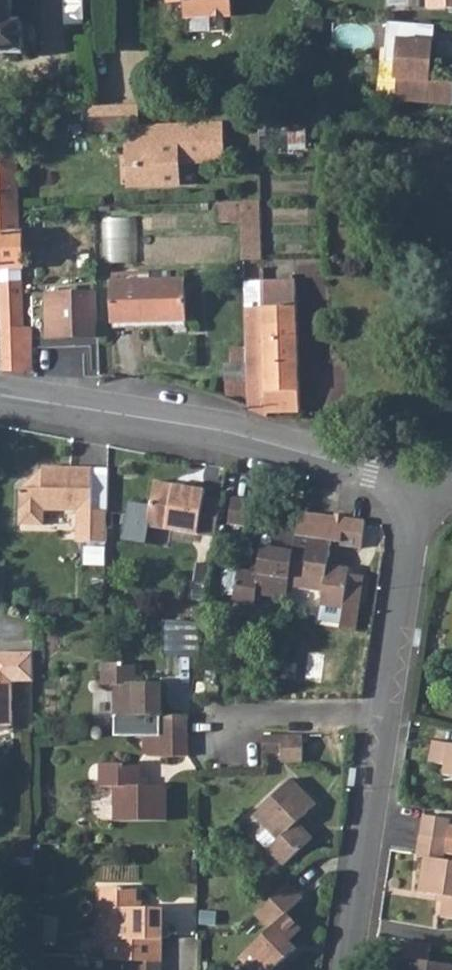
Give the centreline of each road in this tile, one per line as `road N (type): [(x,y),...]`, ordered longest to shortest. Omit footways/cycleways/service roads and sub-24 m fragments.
road 1 (residential): [(429,484),(0,396)]
road 2 (residential): [(347,969),(388,717)]
road 3 (residential): [(388,717),(429,484)]
road 4 (residential): [(388,717),(240,718),(239,768)]

